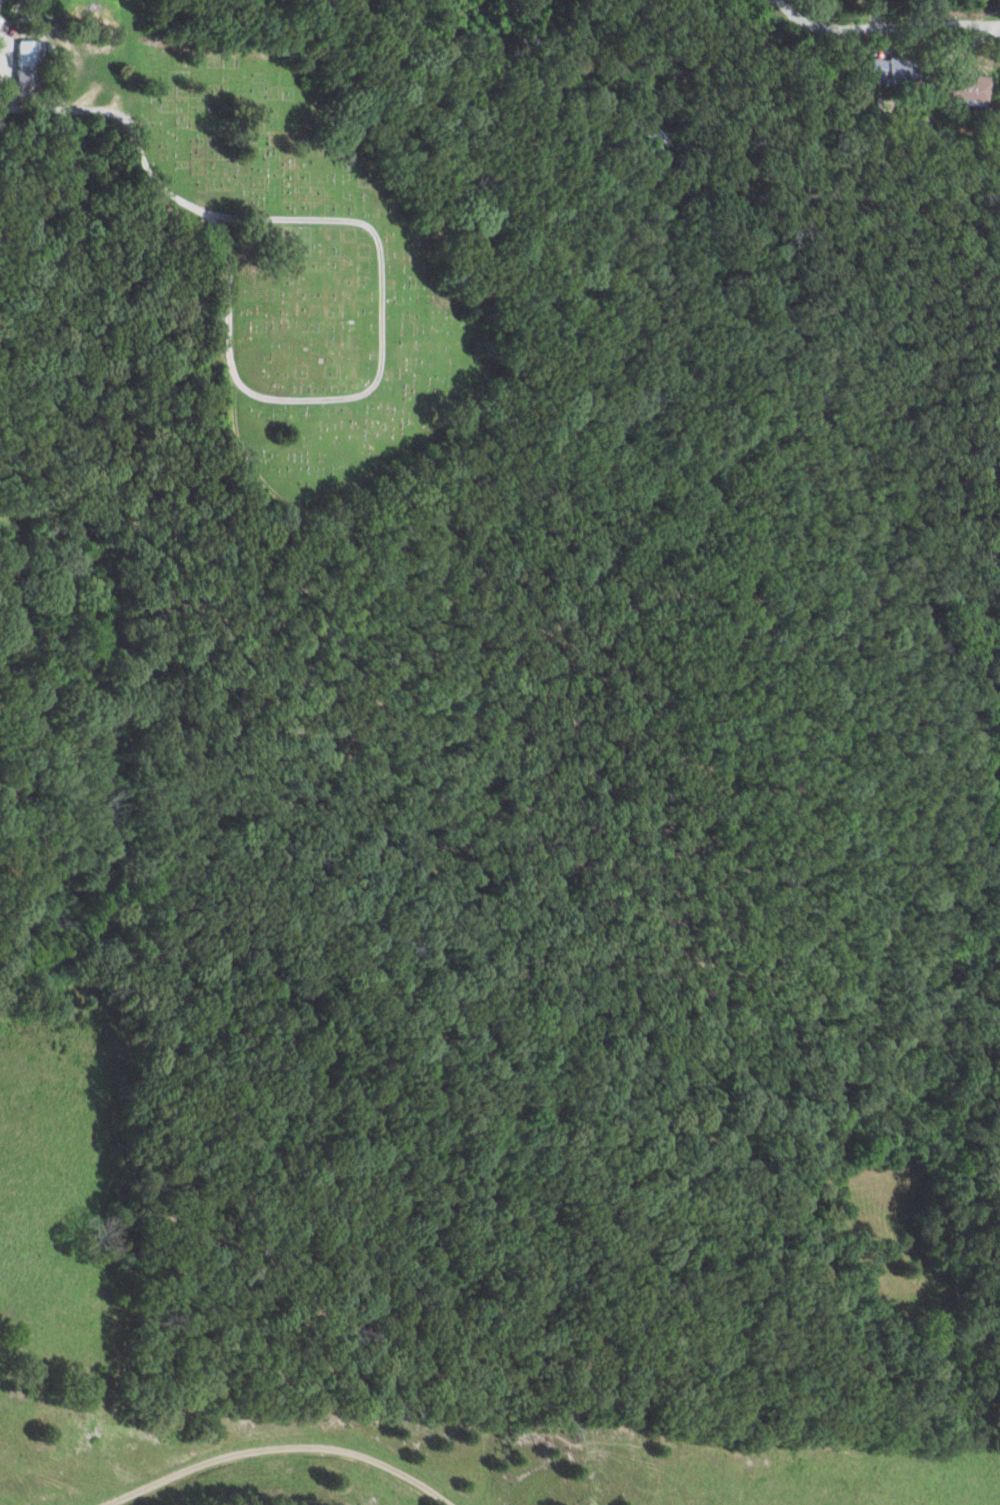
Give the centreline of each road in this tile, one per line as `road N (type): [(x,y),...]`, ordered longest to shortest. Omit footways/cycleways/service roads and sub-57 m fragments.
road 1 (residential): [(207,215),(354,216),(369,232),(375,260),(374,369),(364,381),(329,394),(267,395),(235,380),(225,367),(220,253),(207,215)]
road 2 (residential): [(124,1504),(232,1458),(299,1450),(360,1459),(449,1504)]
road 3 (residential): [(0,102),(115,110),(127,124),(141,178),(207,215)]
road 4 (residential): [(769,0),(808,25),(999,23)]

